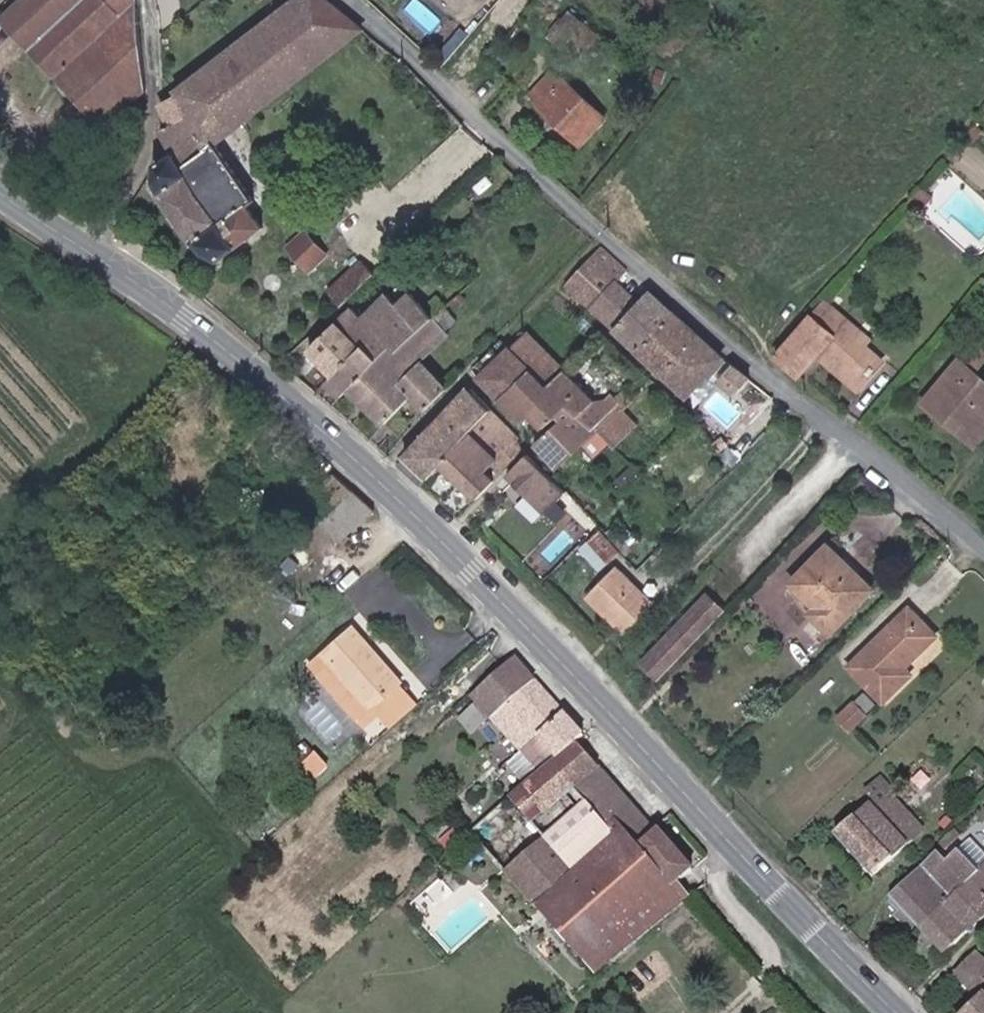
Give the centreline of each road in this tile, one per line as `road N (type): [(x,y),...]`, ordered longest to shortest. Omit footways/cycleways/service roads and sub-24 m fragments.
road 1 (primary): [(904,1012),(344,442),(97,255)]
road 2 (residential): [(983,541),(558,187),(432,69)]
road 3 (residential): [(156,0),(153,148),(97,255)]

